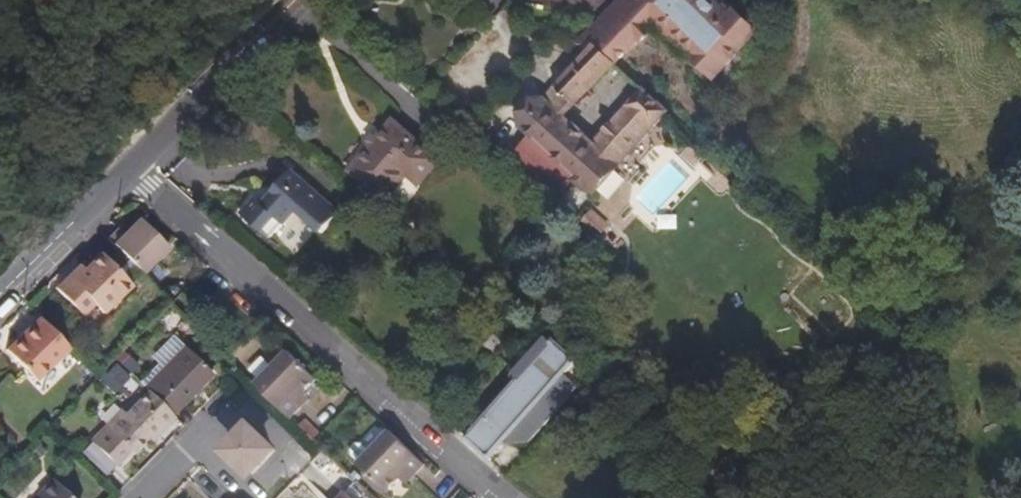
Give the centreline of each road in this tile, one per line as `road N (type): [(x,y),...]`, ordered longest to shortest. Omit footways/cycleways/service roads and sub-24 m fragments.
road 1 (residential): [(503,497),(454,466),(131,171)]
road 2 (unclassified): [(131,171),(295,0)]
road 3 (residential): [(195,446),(236,403),(301,455),(251,497)]
road 4 (unclassified): [(0,300),(131,171)]

